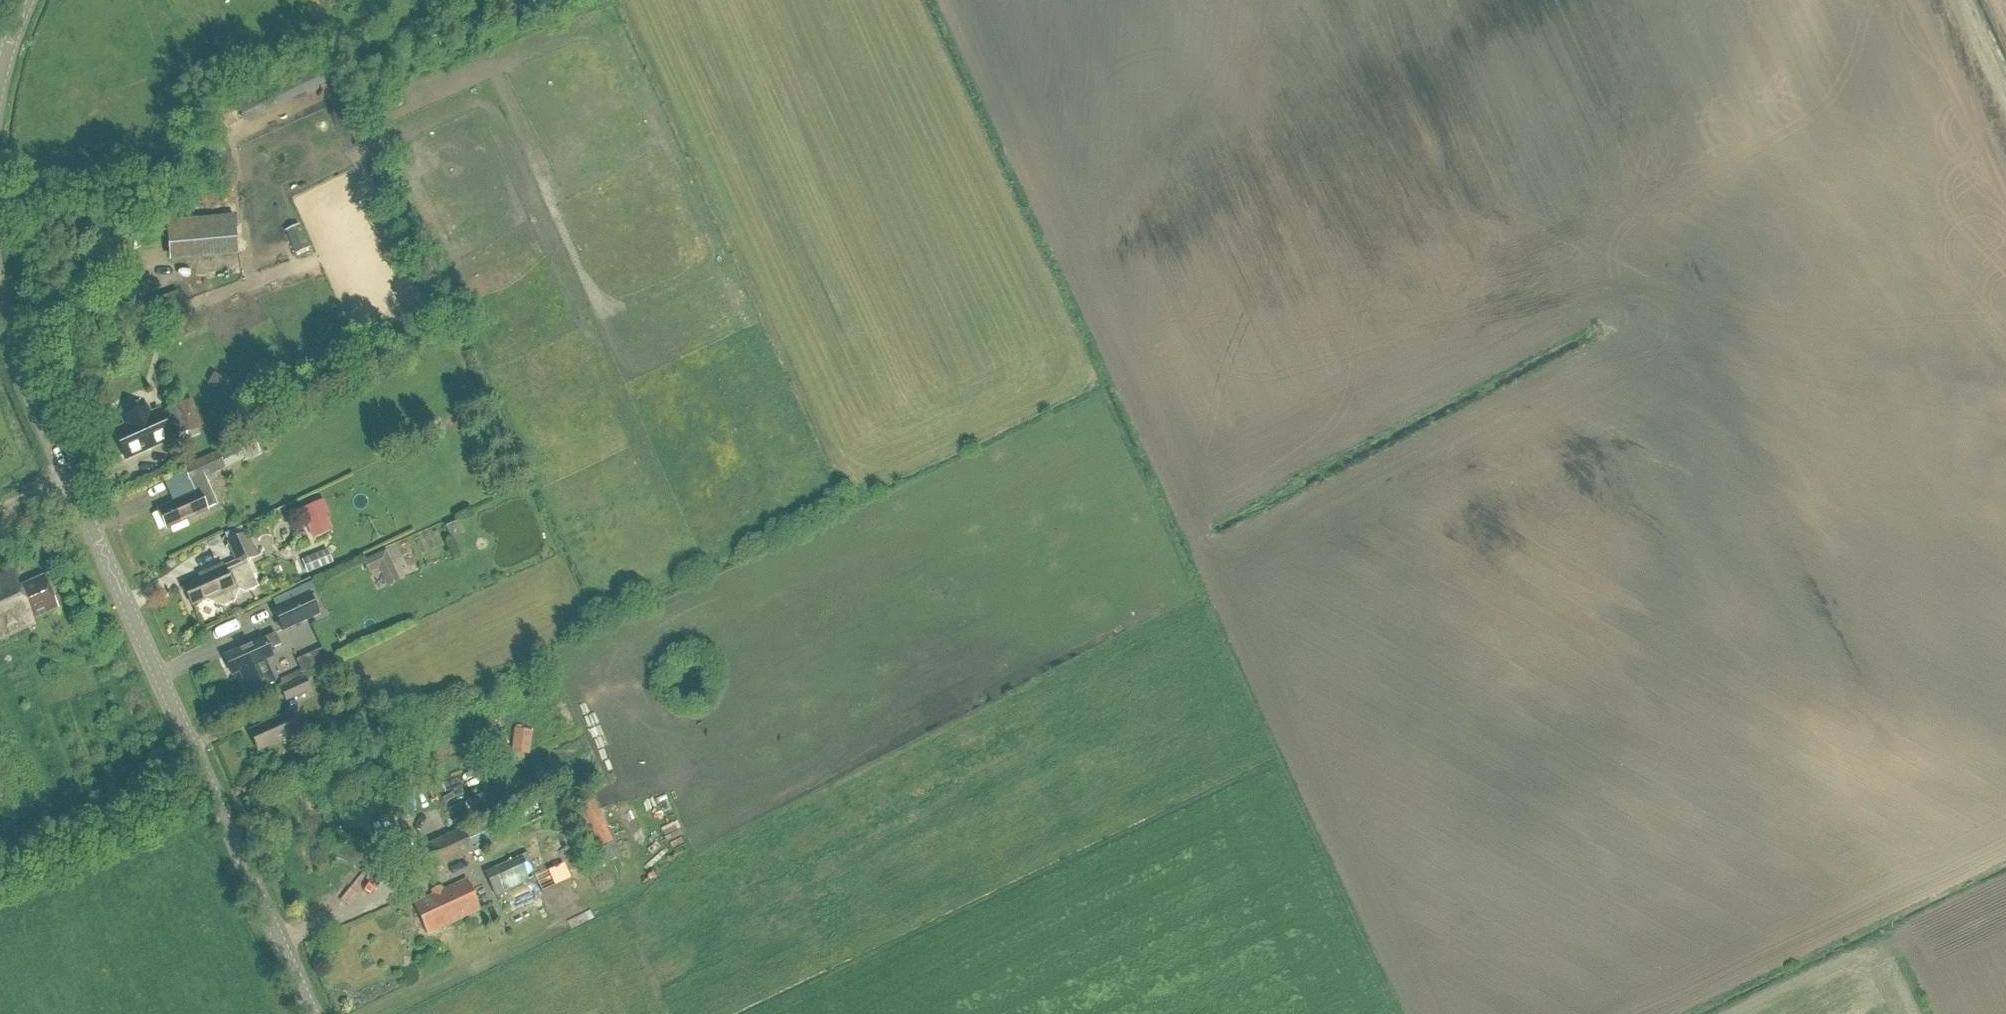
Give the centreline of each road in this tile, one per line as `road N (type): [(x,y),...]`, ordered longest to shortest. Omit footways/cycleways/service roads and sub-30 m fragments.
road 1 (tertiary): [(313,1013),(41,413),(16,337),(0,220)]

